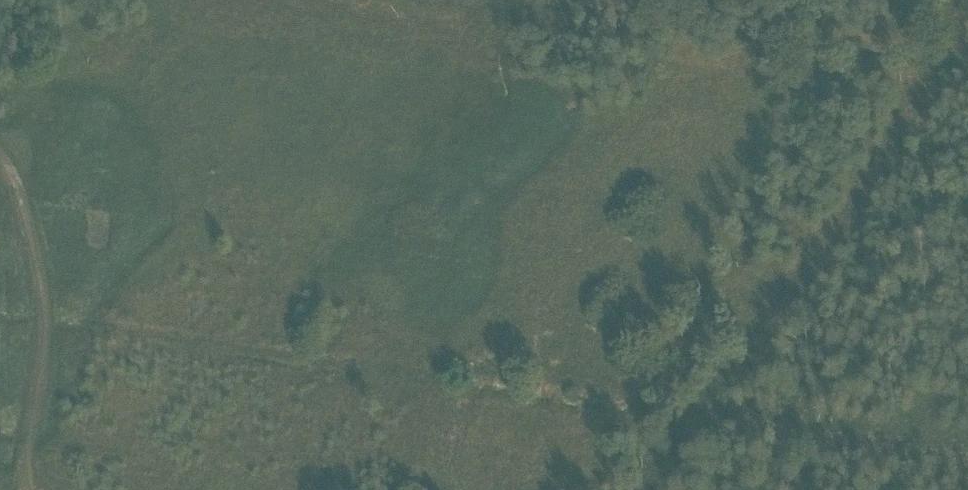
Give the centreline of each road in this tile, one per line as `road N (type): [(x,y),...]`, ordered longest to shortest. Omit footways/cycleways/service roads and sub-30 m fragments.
road 1 (track): [(26,489),(21,463),(38,302),(19,205),(0,164)]

